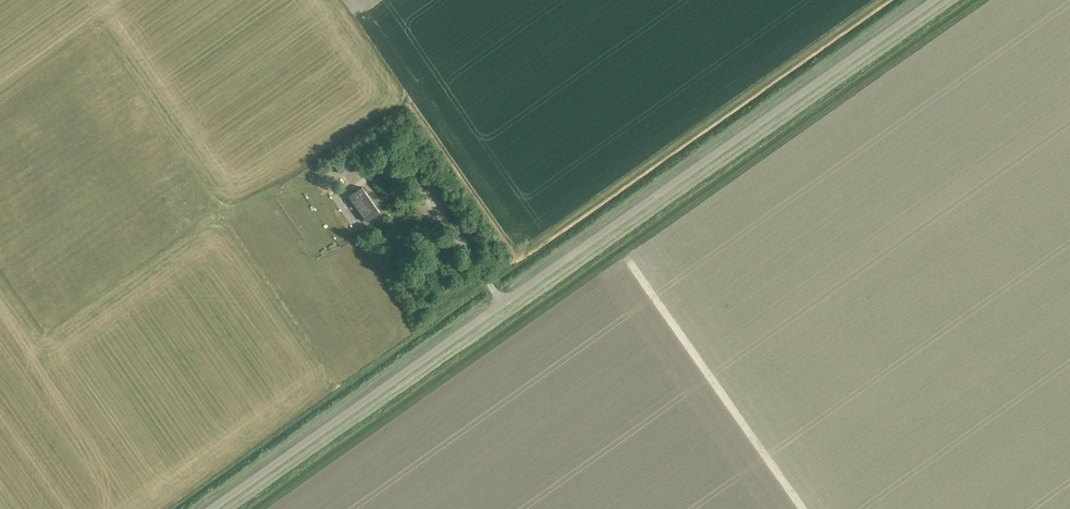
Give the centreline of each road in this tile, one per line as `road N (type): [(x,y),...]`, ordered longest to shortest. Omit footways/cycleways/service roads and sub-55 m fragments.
road 1 (unclassified): [(211,508),(932,0)]
road 2 (track): [(629,263),(802,508)]
road 3 (track): [(503,303),(407,177)]

